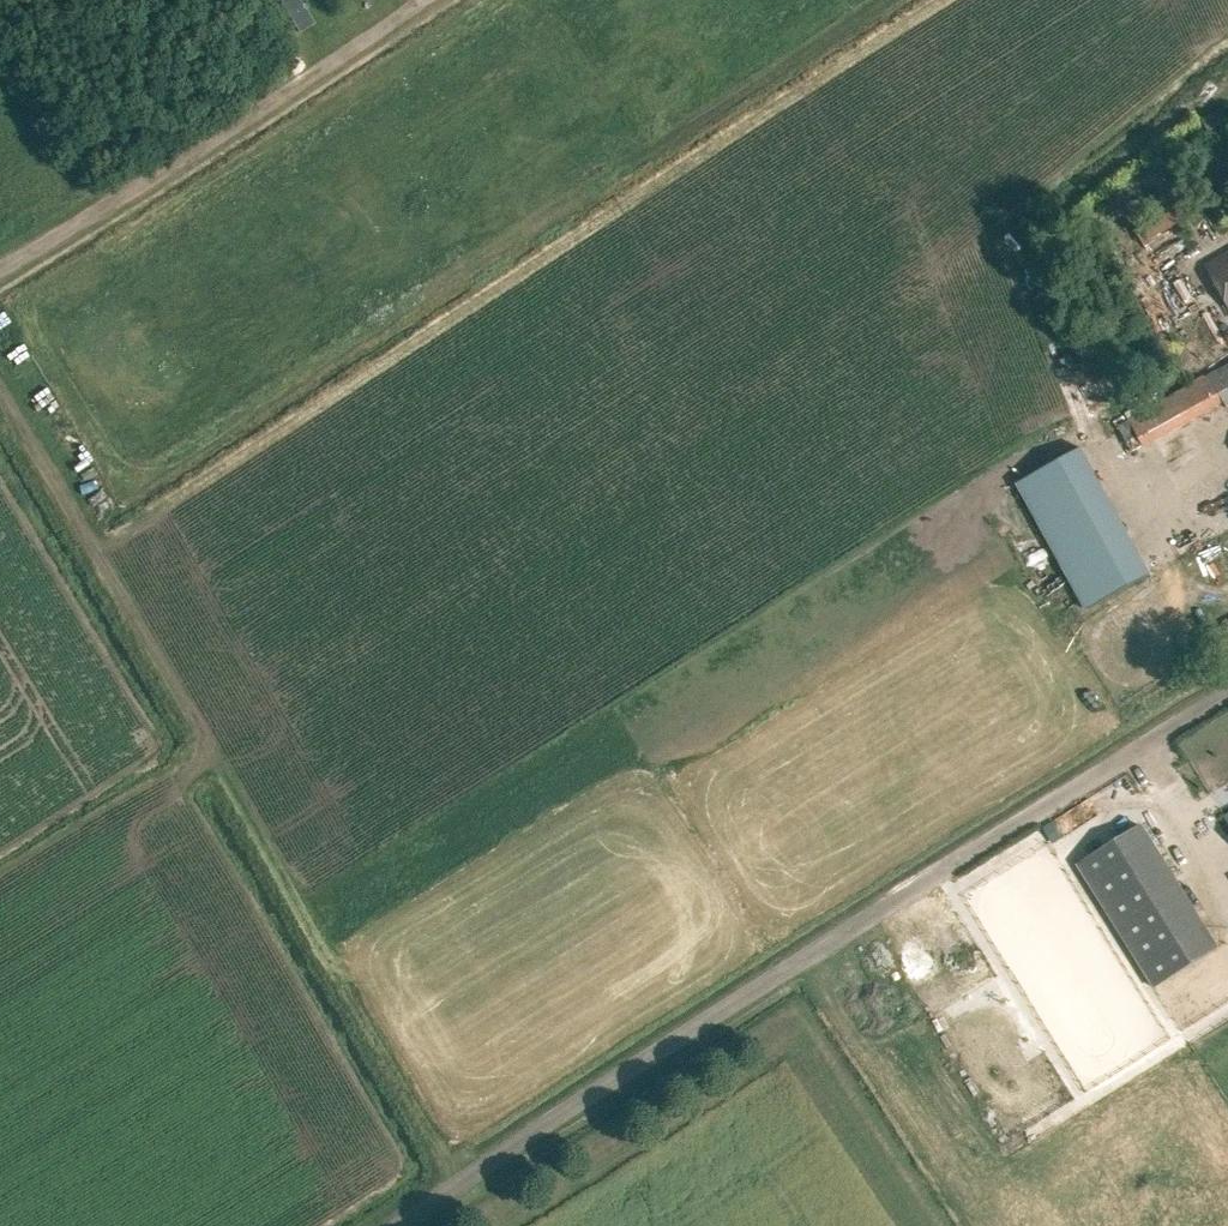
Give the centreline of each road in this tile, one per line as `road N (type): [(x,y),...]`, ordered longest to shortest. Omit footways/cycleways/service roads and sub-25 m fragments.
road 1 (residential): [(1227,693),(392,1225)]
road 2 (track): [(0,394),(463,1181)]
road 3 (track): [(418,0),(0,264)]

